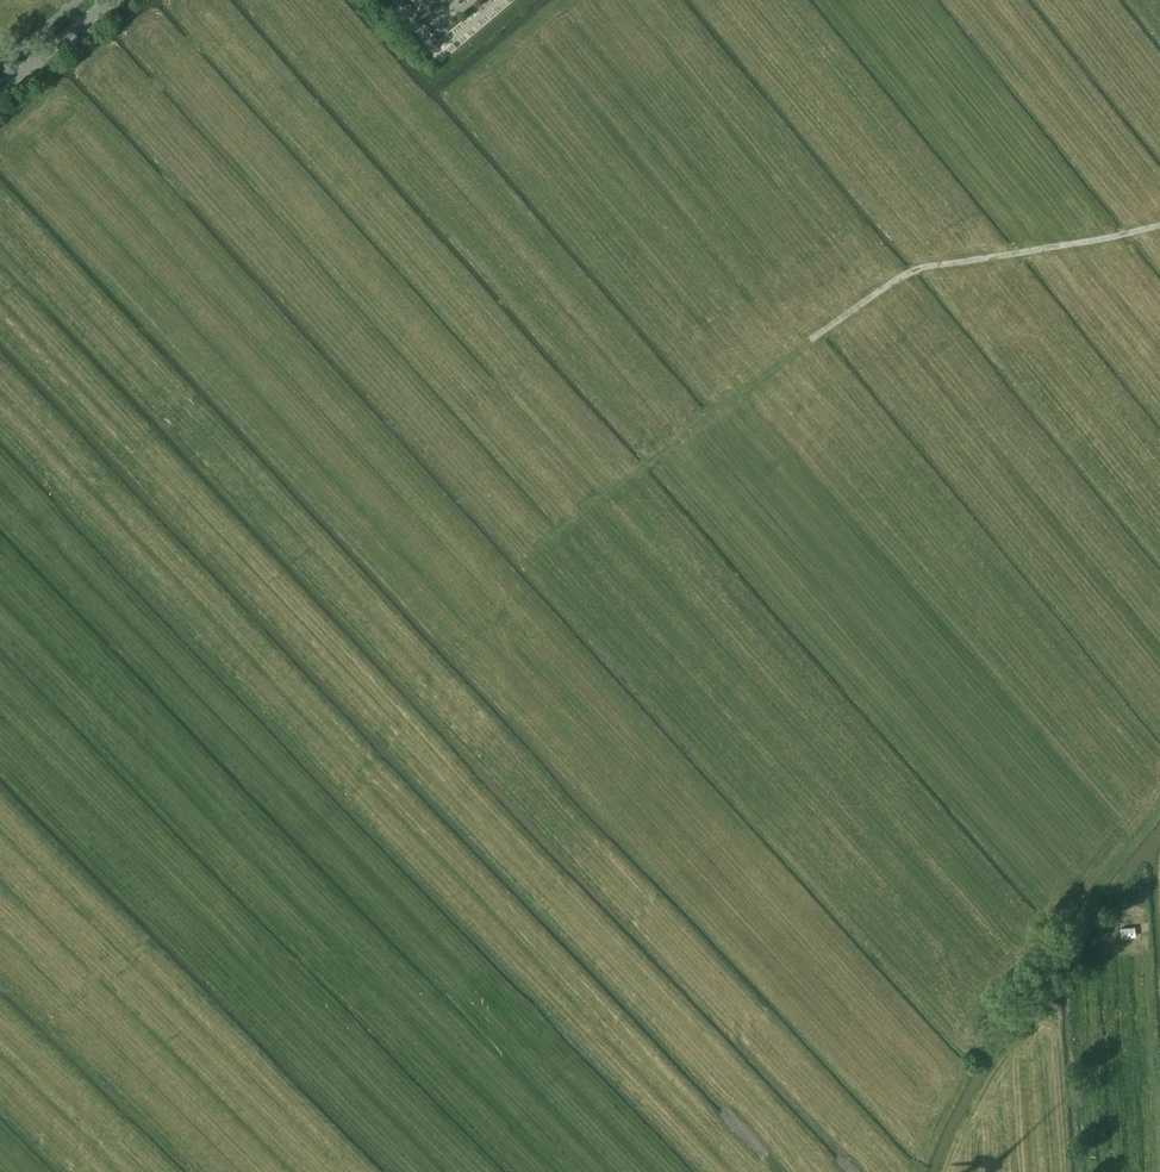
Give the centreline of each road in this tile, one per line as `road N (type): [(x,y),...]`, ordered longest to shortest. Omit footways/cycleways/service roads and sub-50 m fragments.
road 1 (track): [(811,341),(903,276),(1159,226)]
road 2 (tertiary): [(0,90),(113,0)]

